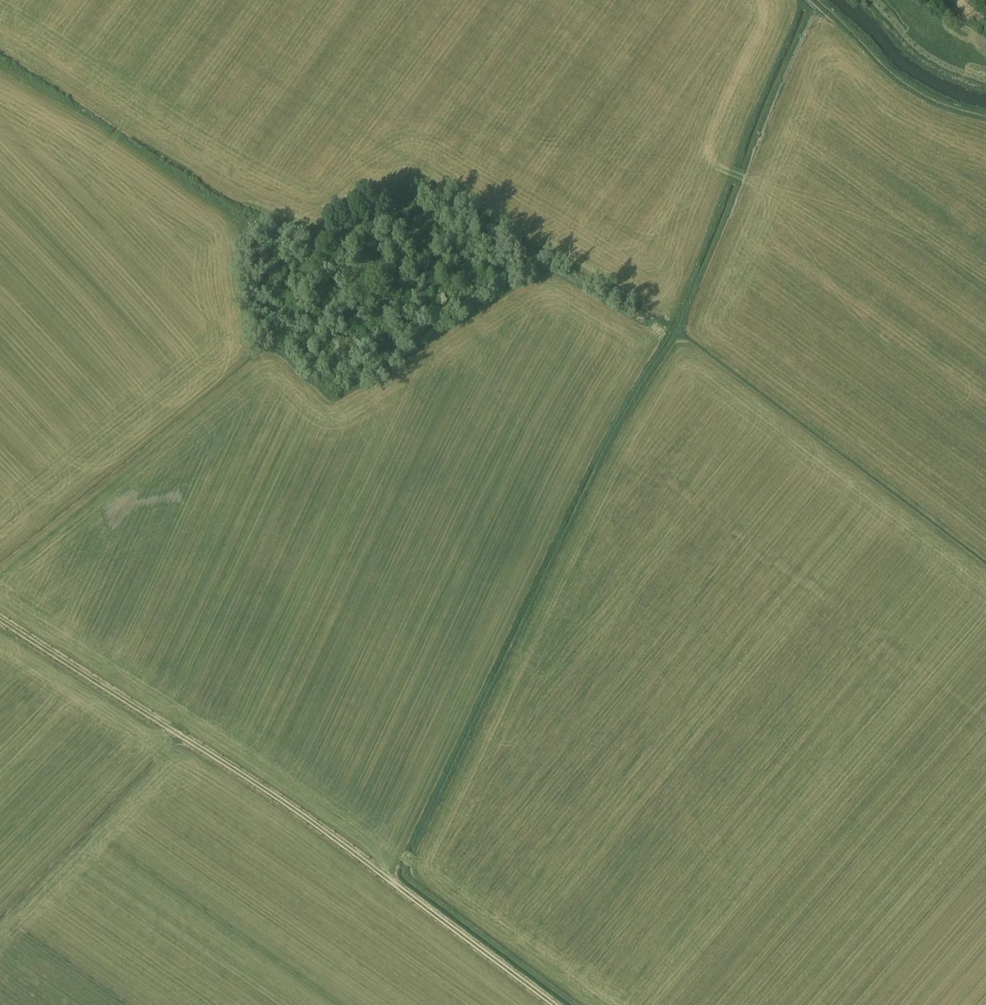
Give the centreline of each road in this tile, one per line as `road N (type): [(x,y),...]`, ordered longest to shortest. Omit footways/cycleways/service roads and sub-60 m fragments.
road 1 (track): [(554,1004),(223,763),(0,617)]
road 2 (track): [(985,117),(902,82),(818,0)]

